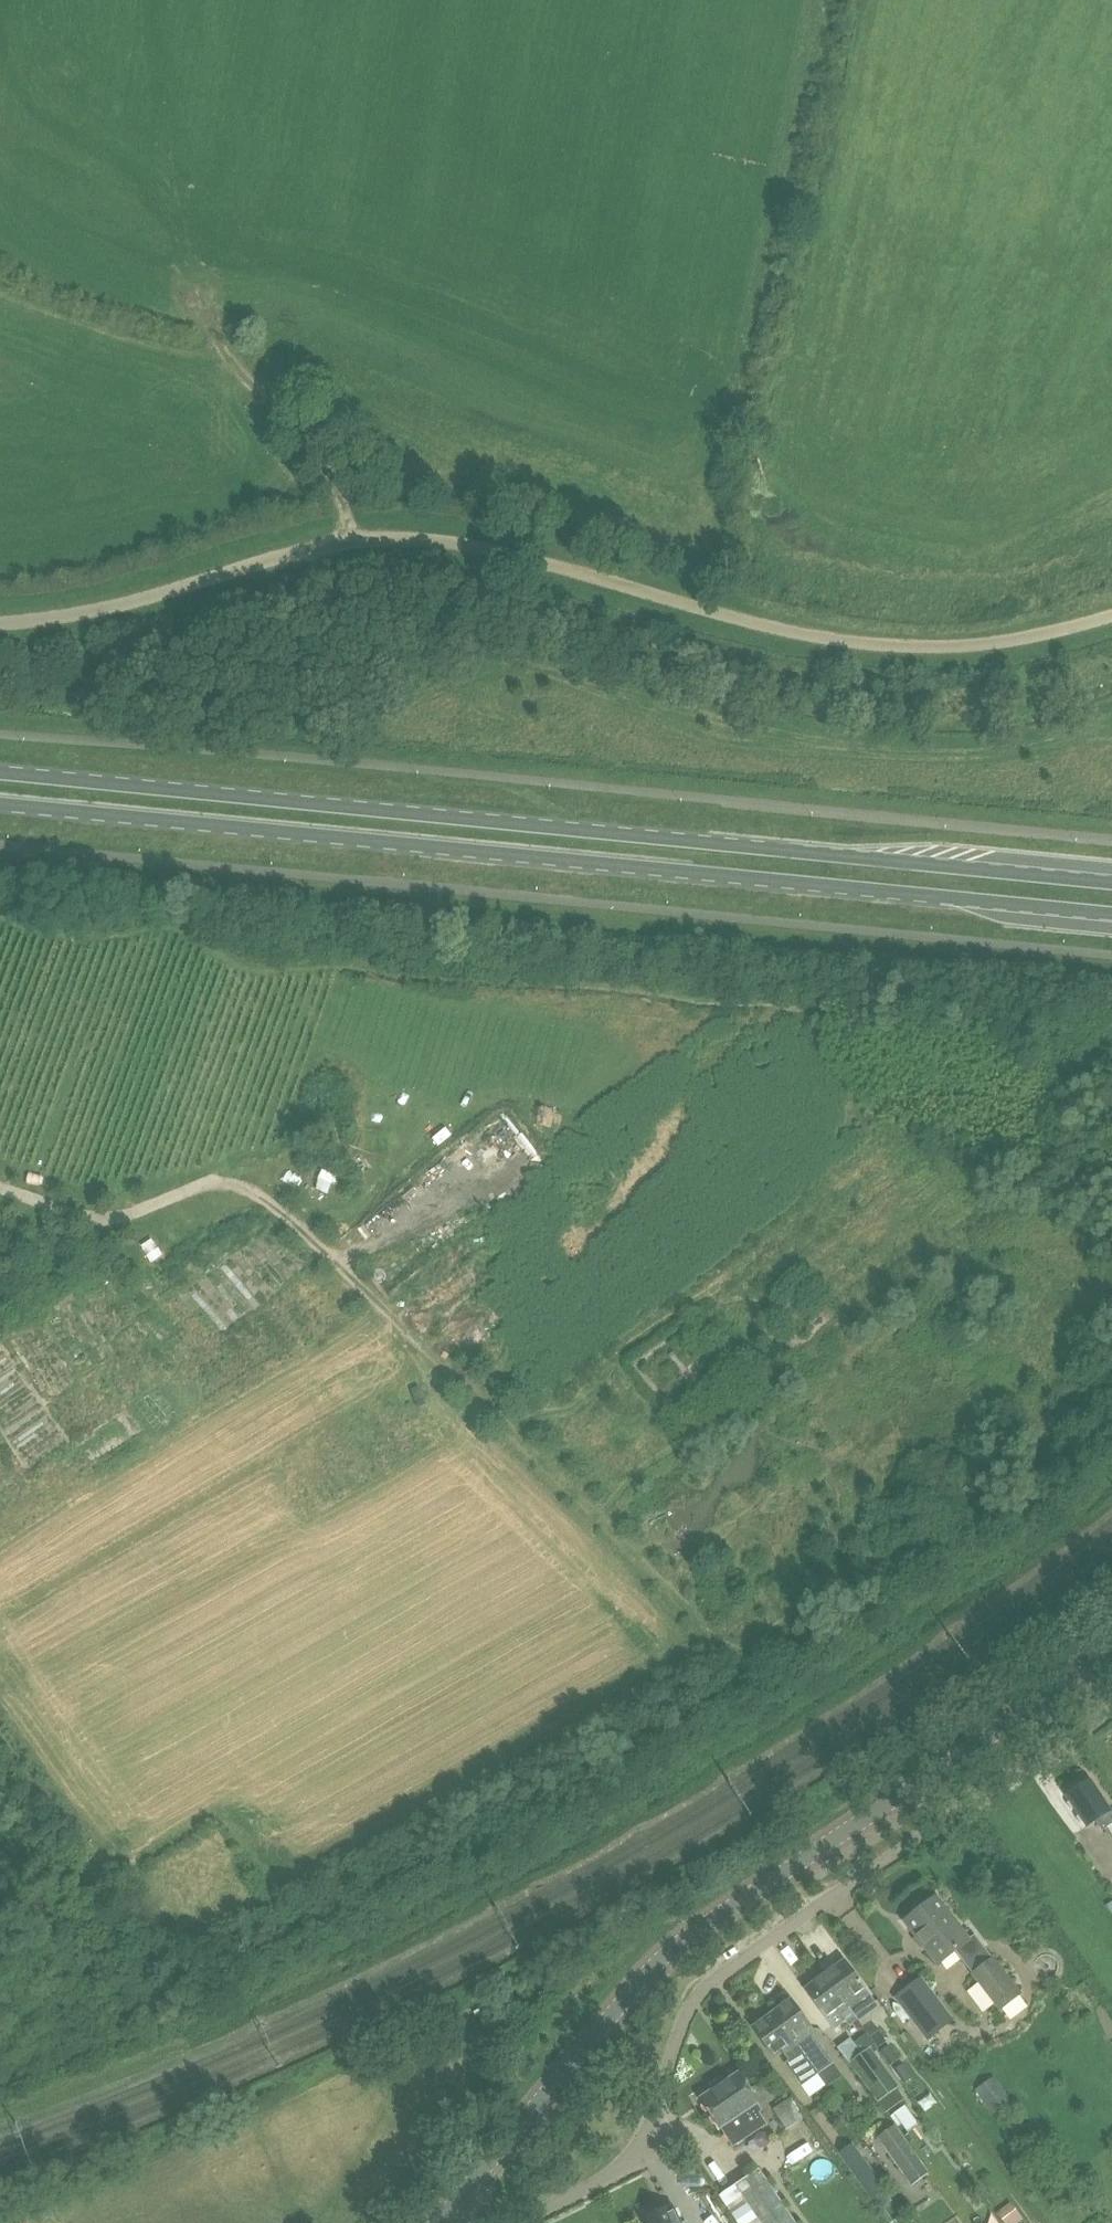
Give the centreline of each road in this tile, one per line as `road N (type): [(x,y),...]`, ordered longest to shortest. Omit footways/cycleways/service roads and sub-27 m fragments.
road 1 (unclassified): [(1111,615),(958,649),(845,642),(729,619),(469,545),(389,538),(299,552),(62,619),(0,629)]
road 2 (primary): [(0,802),(954,896),(1111,920)]
road 3 (primary): [(1111,874),(958,867),(0,773)]
road 4 (tertiary): [(454,2205),(679,1943),(1111,1655)]
road 5 (residential): [(512,2222),(636,2154),(686,2014),(710,1983),(1111,1707)]
road 6 (track): [(436,1359),(262,1194),(230,1183),(110,1216),(68,1212),(0,1188)]

